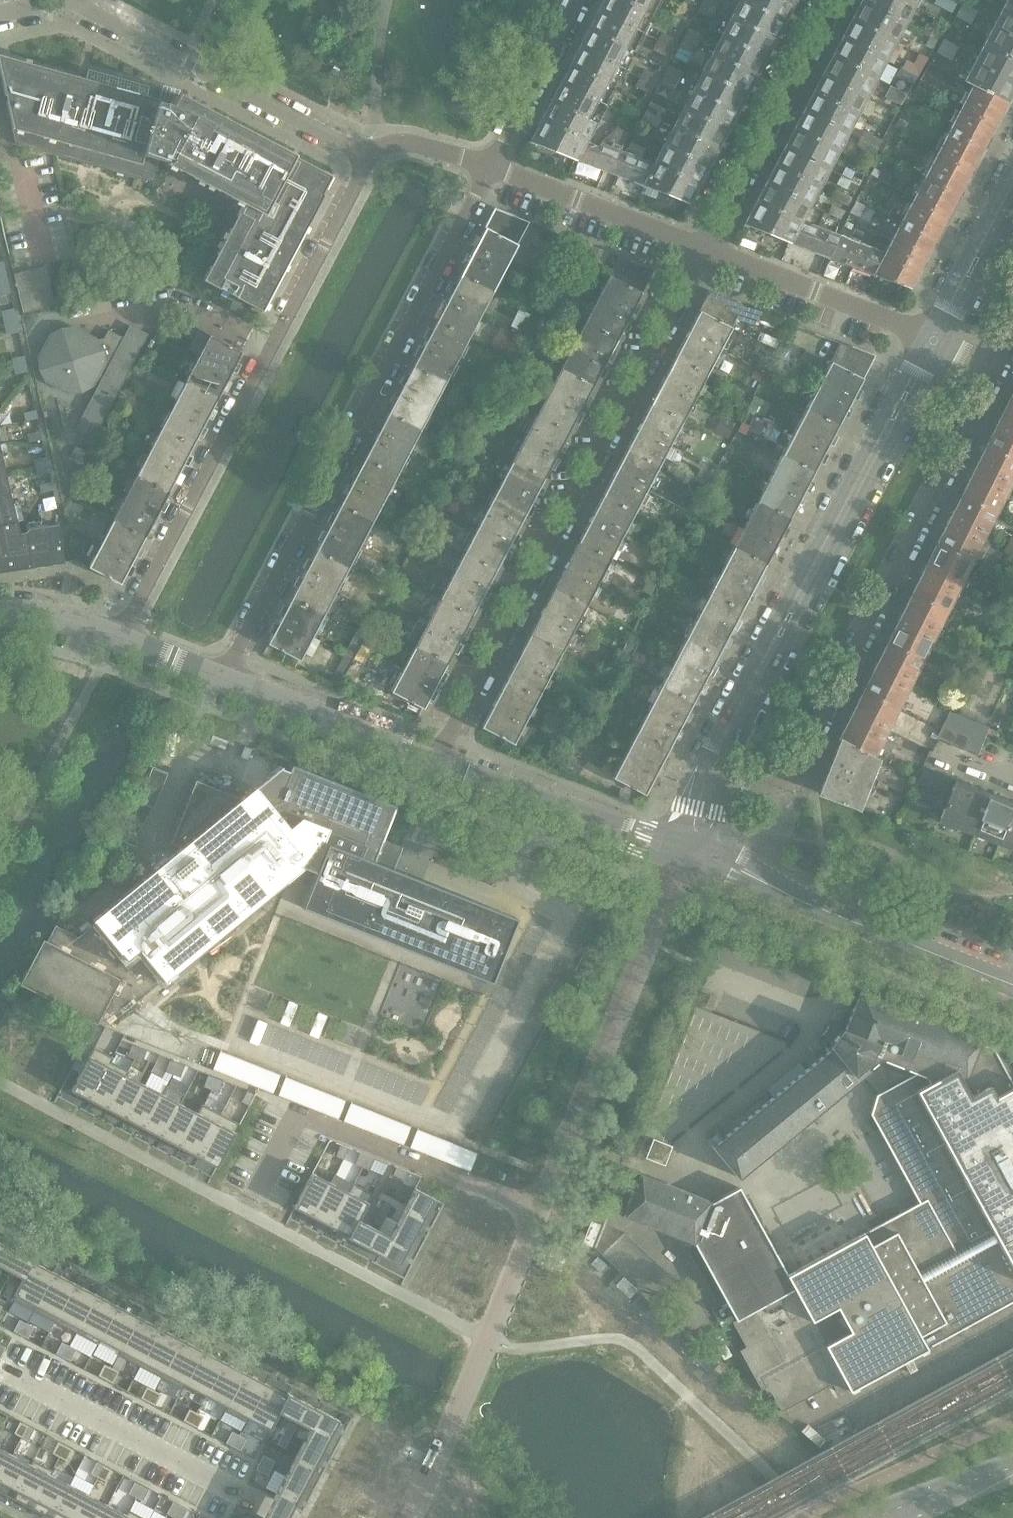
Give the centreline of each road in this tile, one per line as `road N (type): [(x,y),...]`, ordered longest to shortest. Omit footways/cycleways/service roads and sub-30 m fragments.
road 1 (residential): [(411,1517),(687,856)]
road 2 (residential): [(434,763),(702,250)]
road 3 (residential): [(223,679),(489,165)]
road 4 (residential): [(710,792),(762,788),(797,768),(994,365)]
road 5 (residential): [(368,158),(120,637)]
road 6 (residential): [(710,792),(741,698),(936,339)]
road 7 (residential): [(1012,981),(687,856)]
road 8 (residential): [(75,1),(368,158)]
road 9 (residential): [(702,250),(835,0)]
road 10 (residential): [(687,856),(434,763)]
road 11 (residential): [(936,339),(702,250)]
road 12 (residential): [(702,250),(489,165)]
road 13 (residential): [(434,763),(223,679)]
road 14 (residential): [(489,165),(576,0)]
road 15 (residential): [(936,339),(1012,191)]
road 16 (secondary): [(1012,1467),(868,1517)]
road 17 (residential): [(368,158),(380,145),(408,142),(489,165)]
road 18 (residential): [(120,637),(0,612)]

